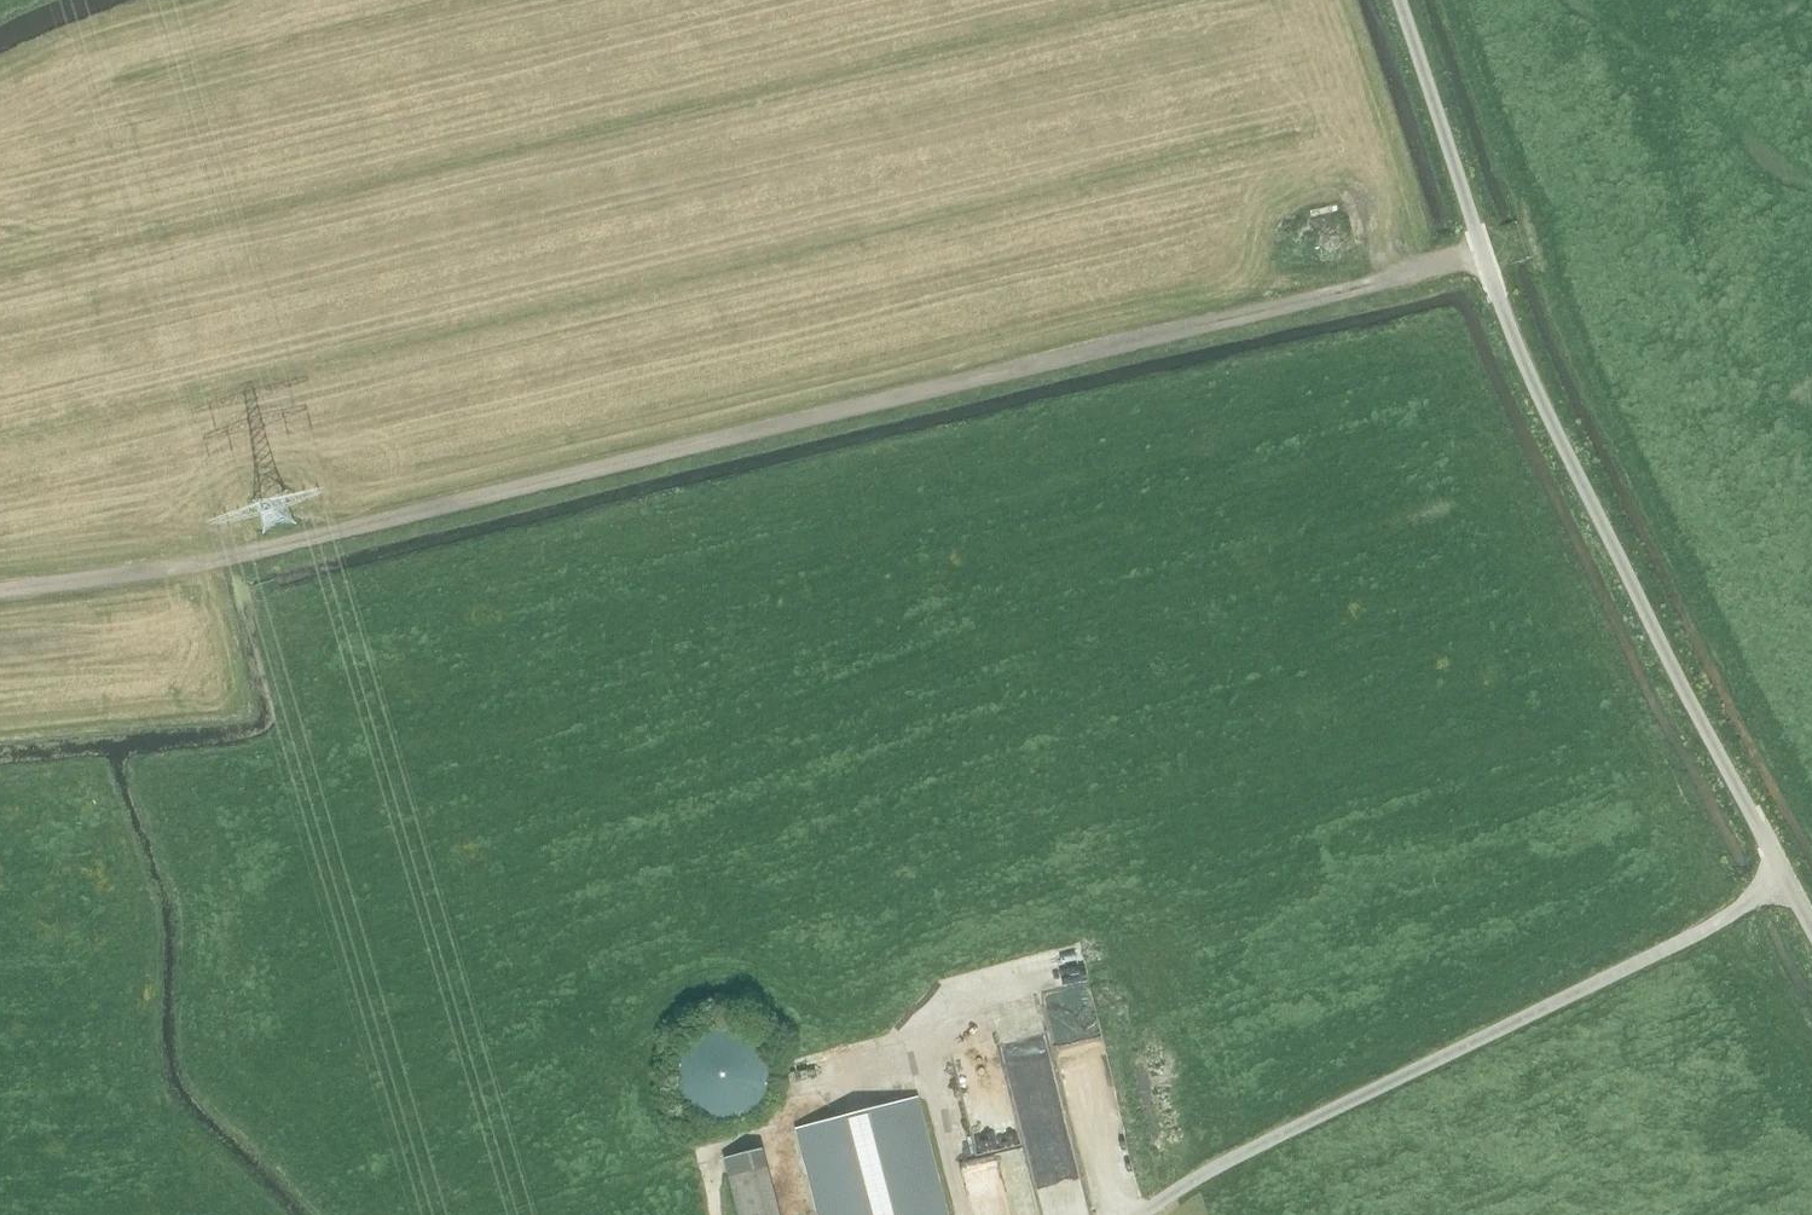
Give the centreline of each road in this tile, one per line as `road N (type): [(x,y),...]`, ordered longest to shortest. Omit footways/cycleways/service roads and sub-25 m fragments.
road 1 (track): [(0,590),(216,560),(1484,251)]
road 2 (track): [(779,1136),(708,1154),(716,1214)]

